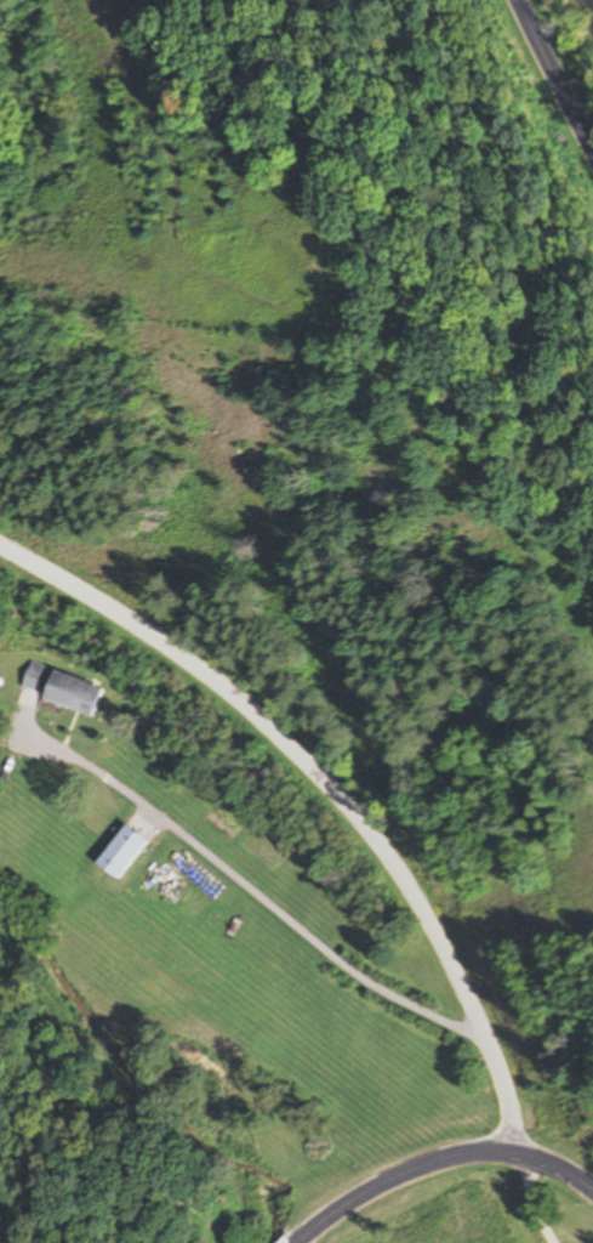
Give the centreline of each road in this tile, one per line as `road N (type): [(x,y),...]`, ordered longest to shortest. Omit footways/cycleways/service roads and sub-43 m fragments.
road 1 (residential): [(521,1165),(480,1028),(374,842),(253,717),(110,612),(0,546)]
road 2 (secondary): [(307,1242),(380,1190),(449,1164),(495,1158),(569,1176),(592,1193)]
road 3 (secondary): [(592,150),(523,0)]

